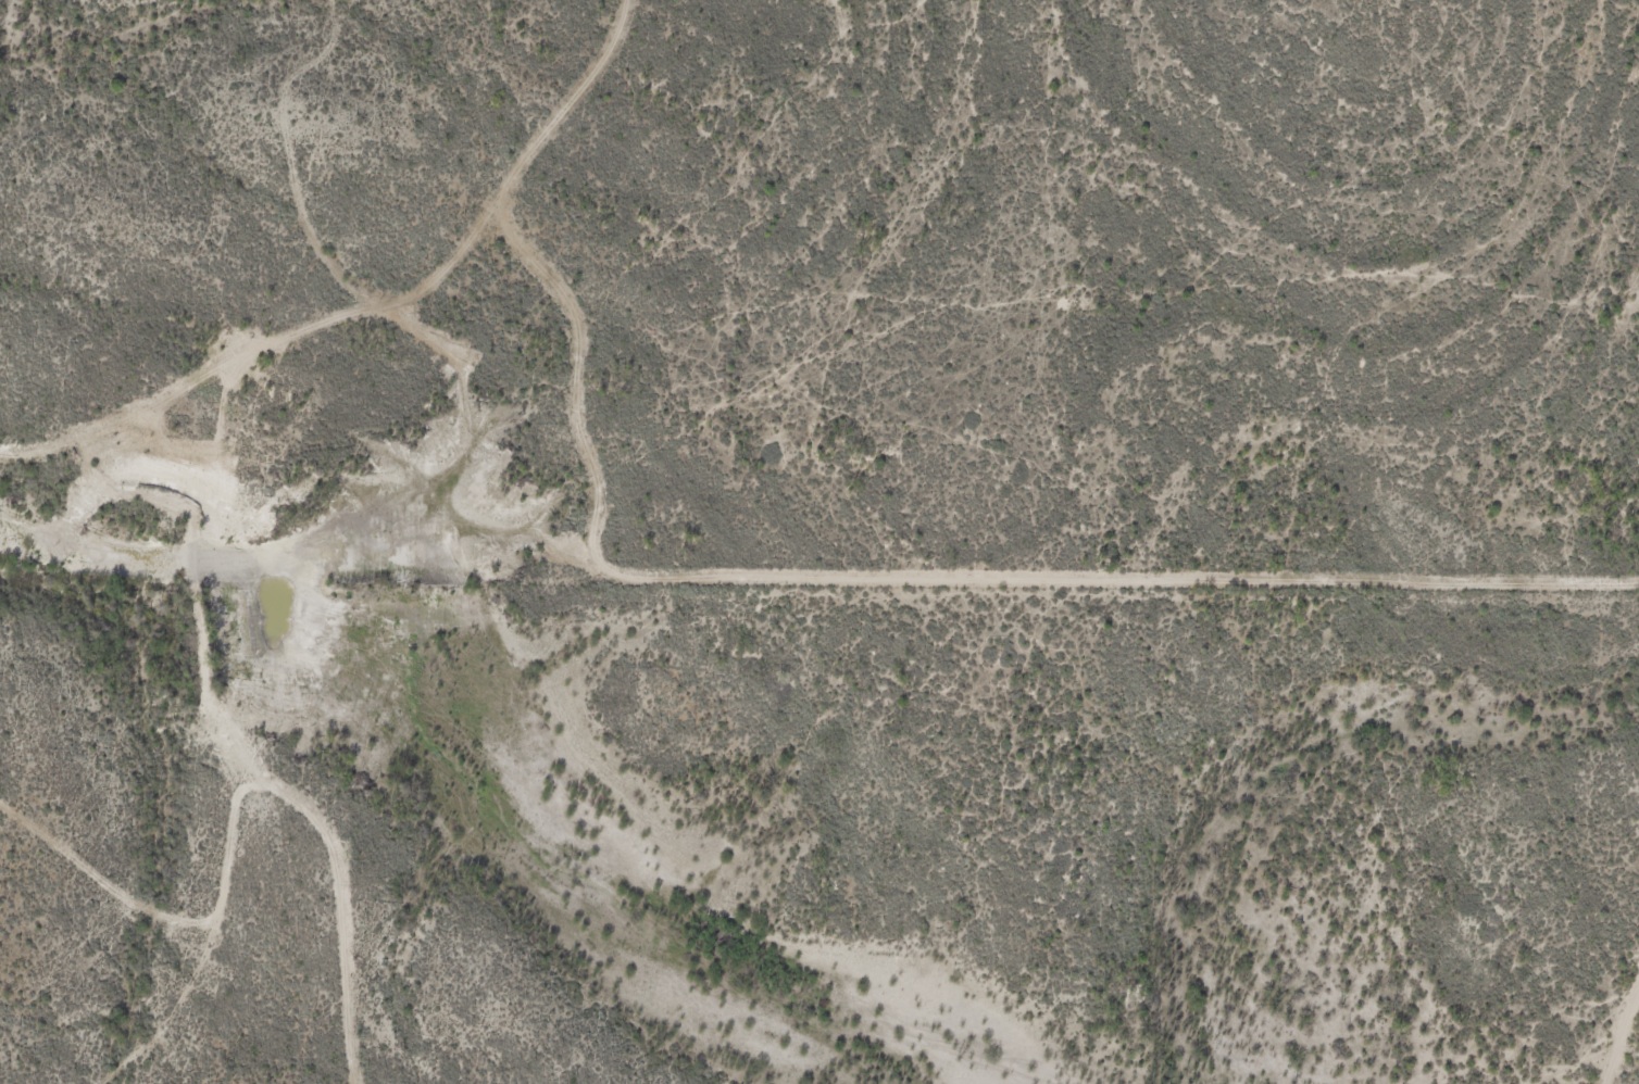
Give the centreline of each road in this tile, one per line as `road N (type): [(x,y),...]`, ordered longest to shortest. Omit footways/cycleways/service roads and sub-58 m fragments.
road 1 (residential): [(0,716),(335,713),(624,993),(800,1083)]
road 2 (residential): [(0,448),(43,454),(136,424),(342,313),(406,305),(470,242),(608,68),(634,0)]
road 3 (track): [(351,981),(239,937),(177,883),(0,817)]
road 4 (residential): [(1392,1083),(1638,841)]
road 5 (track): [(351,981),(286,1083)]

